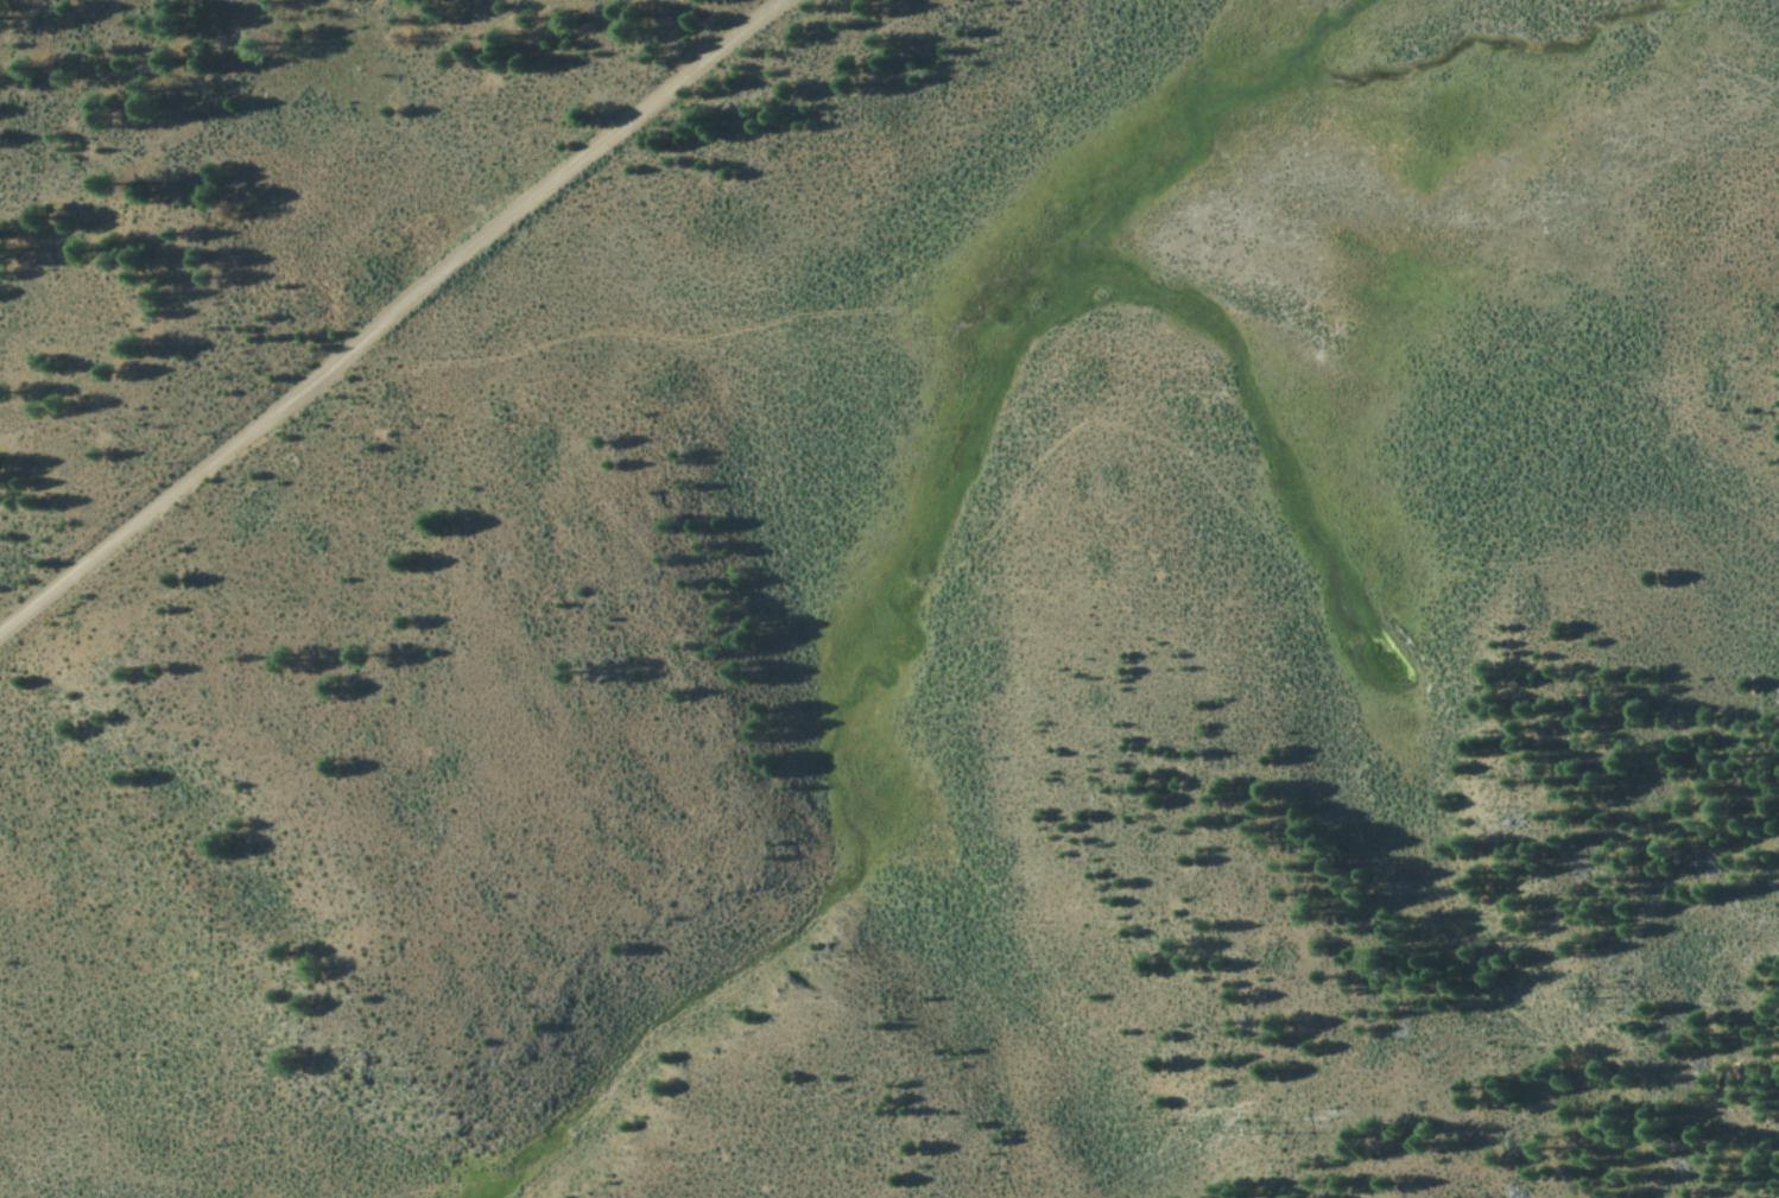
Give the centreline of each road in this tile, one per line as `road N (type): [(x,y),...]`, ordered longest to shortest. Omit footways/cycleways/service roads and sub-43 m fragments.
road 1 (track): [(0,618),(737,0)]

